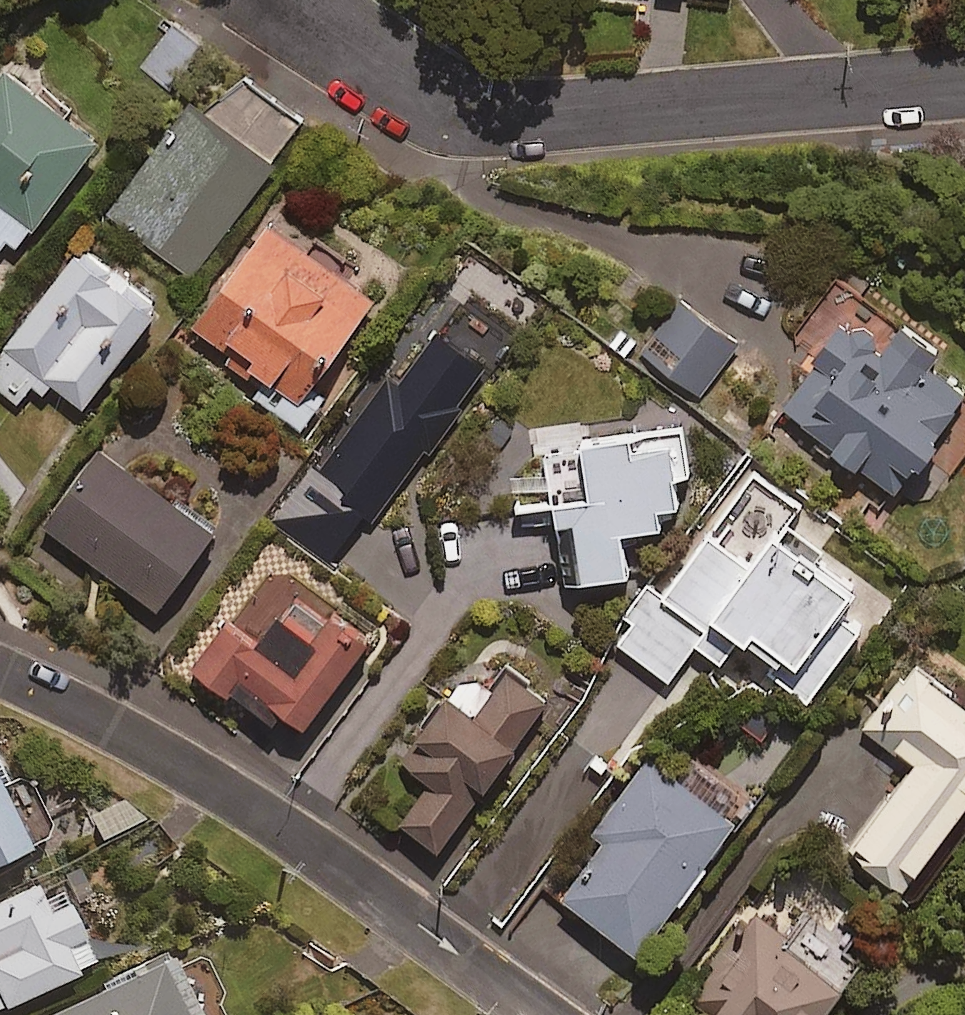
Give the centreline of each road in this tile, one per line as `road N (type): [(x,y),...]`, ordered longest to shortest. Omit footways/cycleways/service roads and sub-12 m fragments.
road 1 (residential): [(964,79),(523,119),(453,109),(395,84),(277,0)]
road 2 (residential): [(0,669),(145,742),(280,827),(540,1014)]

